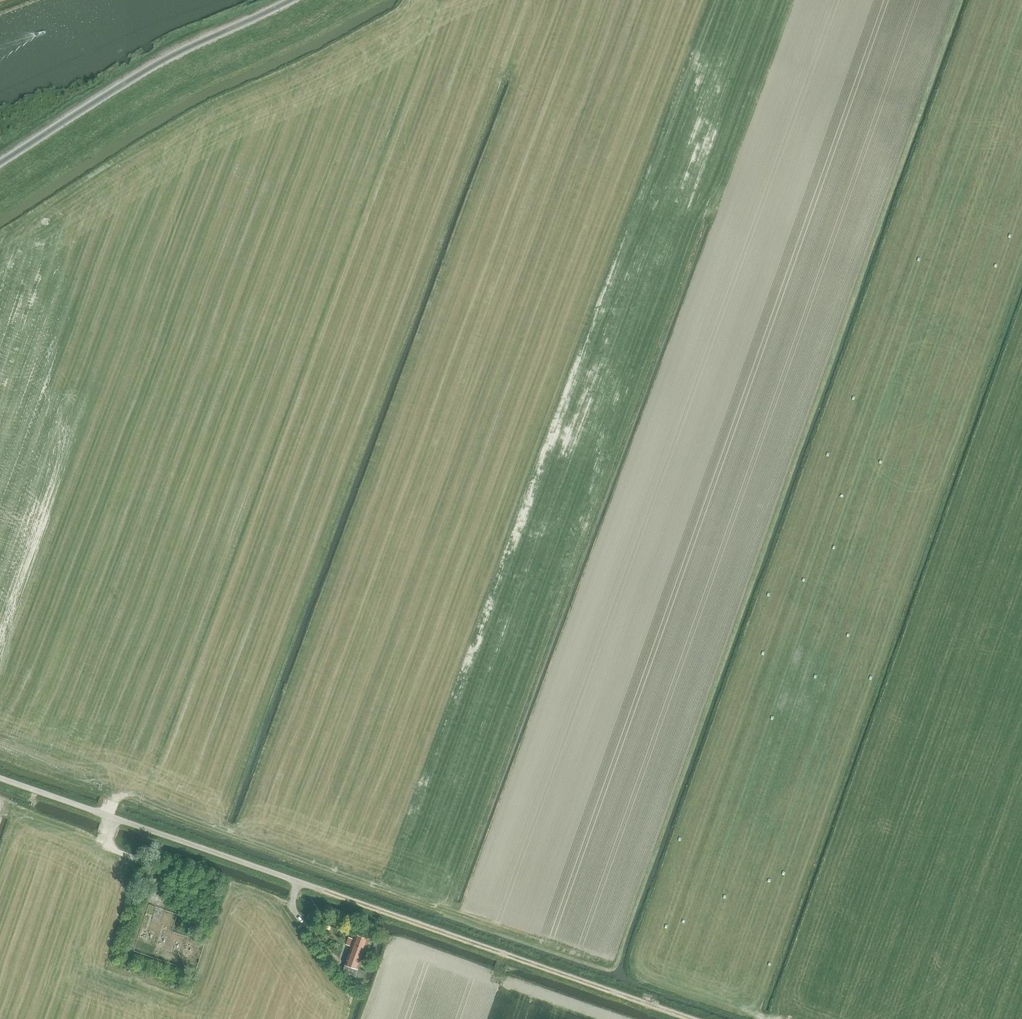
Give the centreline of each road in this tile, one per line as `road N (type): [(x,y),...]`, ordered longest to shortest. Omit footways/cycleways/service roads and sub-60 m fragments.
road 1 (track): [(690,1018),(298,882)]
road 2 (unclassified): [(0,163),(159,63),(292,0)]
road 3 (unclassified): [(298,882),(0,778)]

